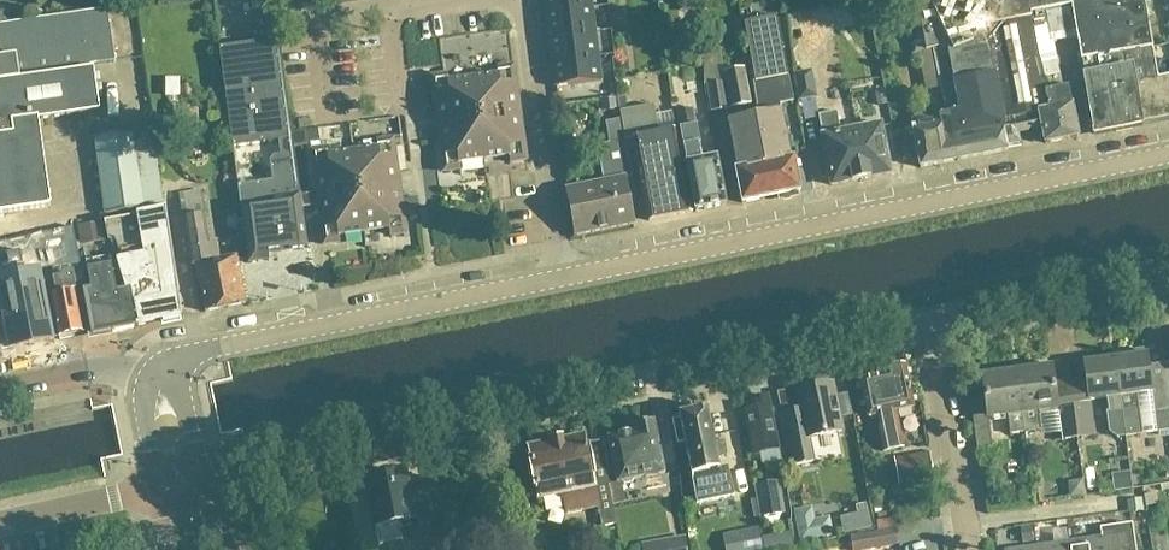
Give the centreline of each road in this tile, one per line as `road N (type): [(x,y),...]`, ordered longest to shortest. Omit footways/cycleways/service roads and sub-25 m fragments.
road 1 (residential): [(179,487),(308,443),(925,317)]
road 2 (tertiary): [(559,285),(1168,157)]
road 3 (tertiary): [(153,367),(559,285)]
road 4 (residential): [(559,285),(524,15),(510,0)]
road 5 (residential): [(925,317),(1168,267)]
road 6 (residential): [(967,549),(925,317)]
road 7 (residential): [(500,0),(317,24),(291,11),(287,0)]
road 8 (residential): [(0,527),(179,487)]
road 9 (residential): [(0,399),(153,367)]
road 10 (tertiary): [(179,487),(153,367)]

